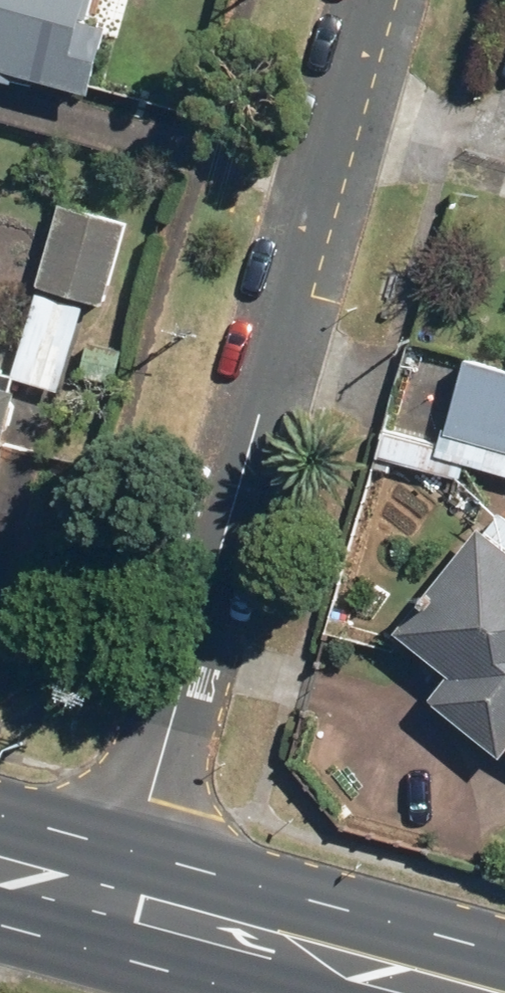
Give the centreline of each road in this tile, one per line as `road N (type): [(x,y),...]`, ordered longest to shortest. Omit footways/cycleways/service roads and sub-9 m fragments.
road 1 (residential): [(380,0),(126,893)]
road 2 (primary): [(447,992),(345,967),(312,944),(126,893)]
road 3 (primary): [(126,893),(0,872)]

